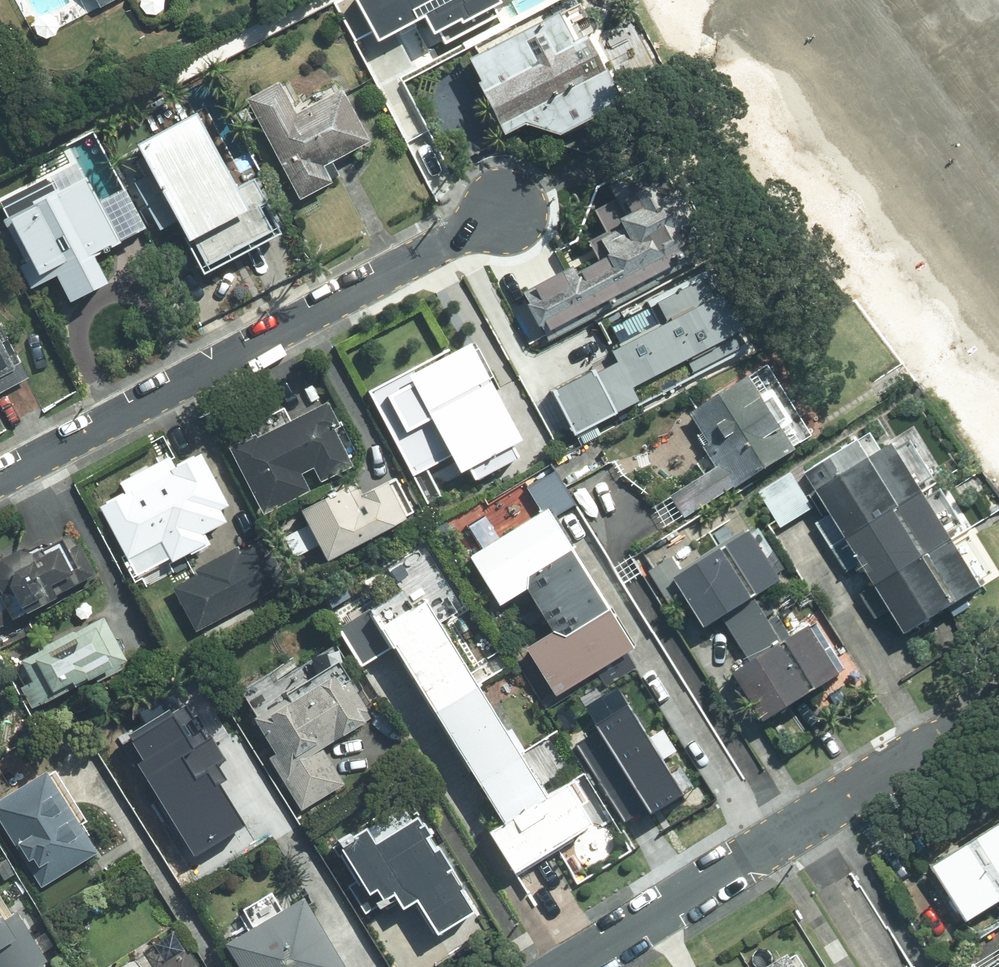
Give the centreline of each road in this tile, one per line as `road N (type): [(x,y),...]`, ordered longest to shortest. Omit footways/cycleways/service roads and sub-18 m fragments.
road 1 (residential): [(0,477),(503,209)]
road 2 (residential): [(989,705),(566,966)]

